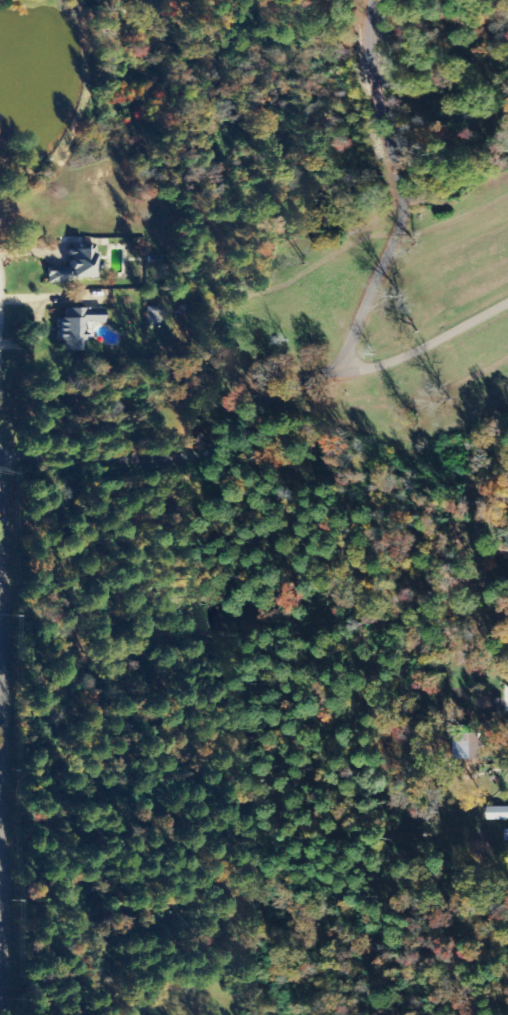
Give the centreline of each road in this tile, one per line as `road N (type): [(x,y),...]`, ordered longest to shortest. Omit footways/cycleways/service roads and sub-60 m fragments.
road 1 (residential): [(507,300),(415,351),(284,386),(190,453),(0,455)]

